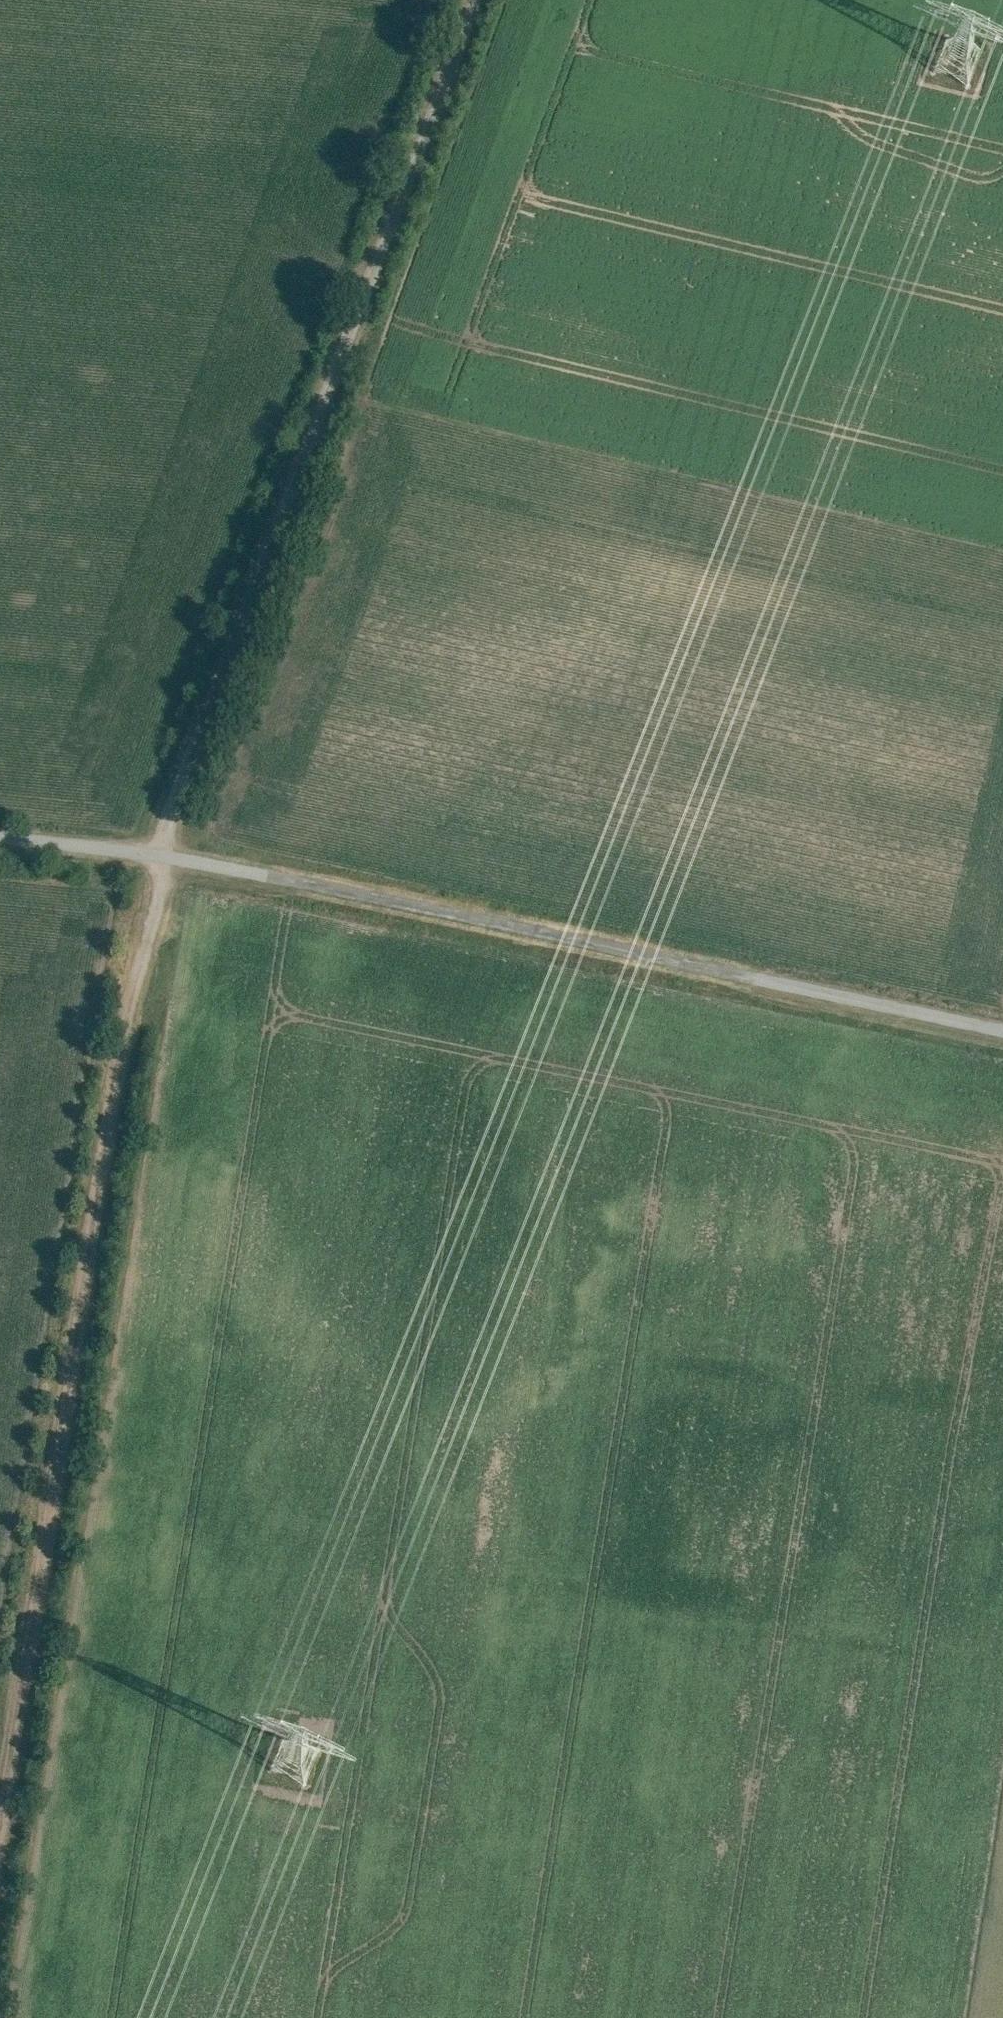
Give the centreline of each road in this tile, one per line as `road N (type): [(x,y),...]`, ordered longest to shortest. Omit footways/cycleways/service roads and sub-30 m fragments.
road 1 (track): [(472,0),(159,857),(0,1818)]
road 2 (unclassified): [(0,841),(176,858),(1002,1031)]

